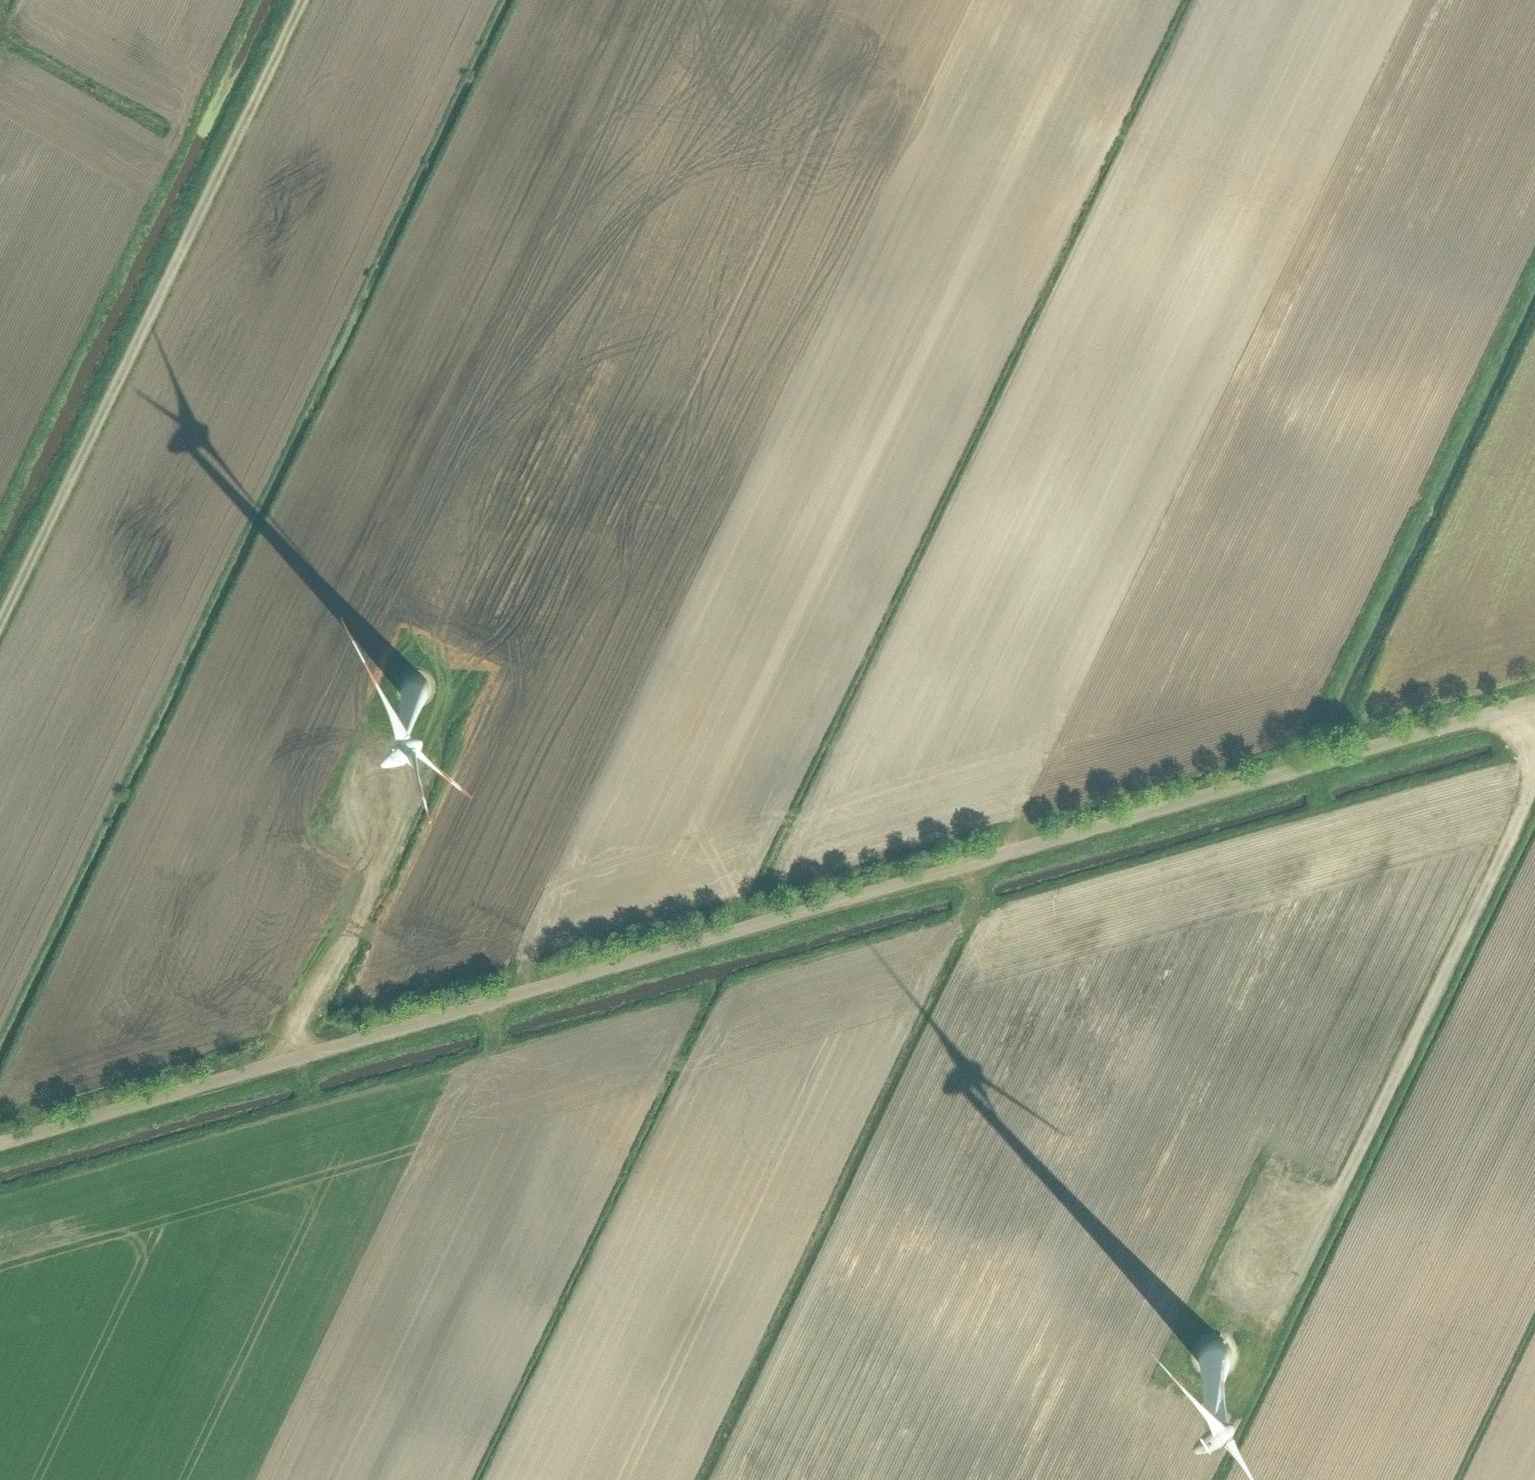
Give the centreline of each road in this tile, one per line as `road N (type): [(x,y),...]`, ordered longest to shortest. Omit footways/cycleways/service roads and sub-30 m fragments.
road 1 (unclassified): [(0,1140),(1534,696)]
road 2 (track): [(0,625),(305,0)]
road 3 (track): [(1534,768),(1298,1269)]
road 4 (track): [(277,1062),(446,746)]

